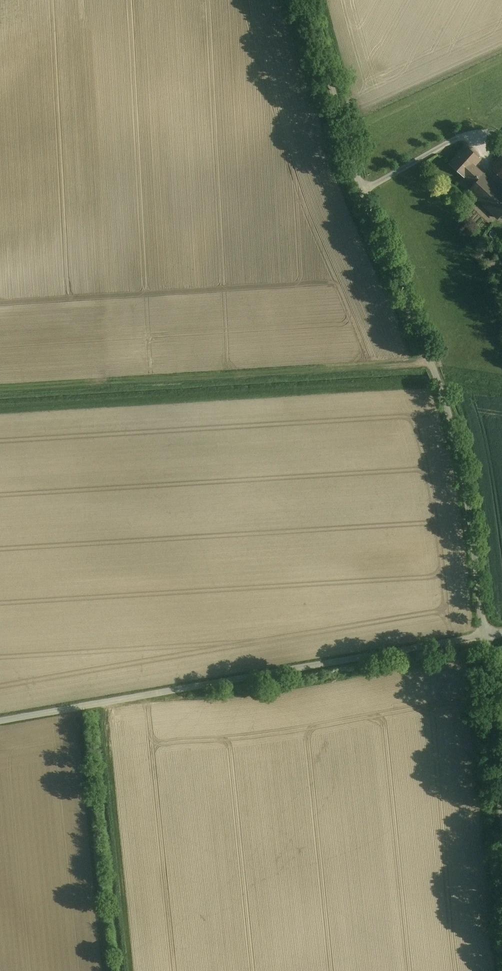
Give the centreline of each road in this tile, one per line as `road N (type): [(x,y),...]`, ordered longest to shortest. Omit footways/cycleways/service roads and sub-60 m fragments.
road 1 (unclassified): [(486,637),(457,441),(317,62),(305,0)]
road 2 (unclassified): [(0,721),(486,637)]
road 3 (unclassified): [(501,910),(486,637)]

